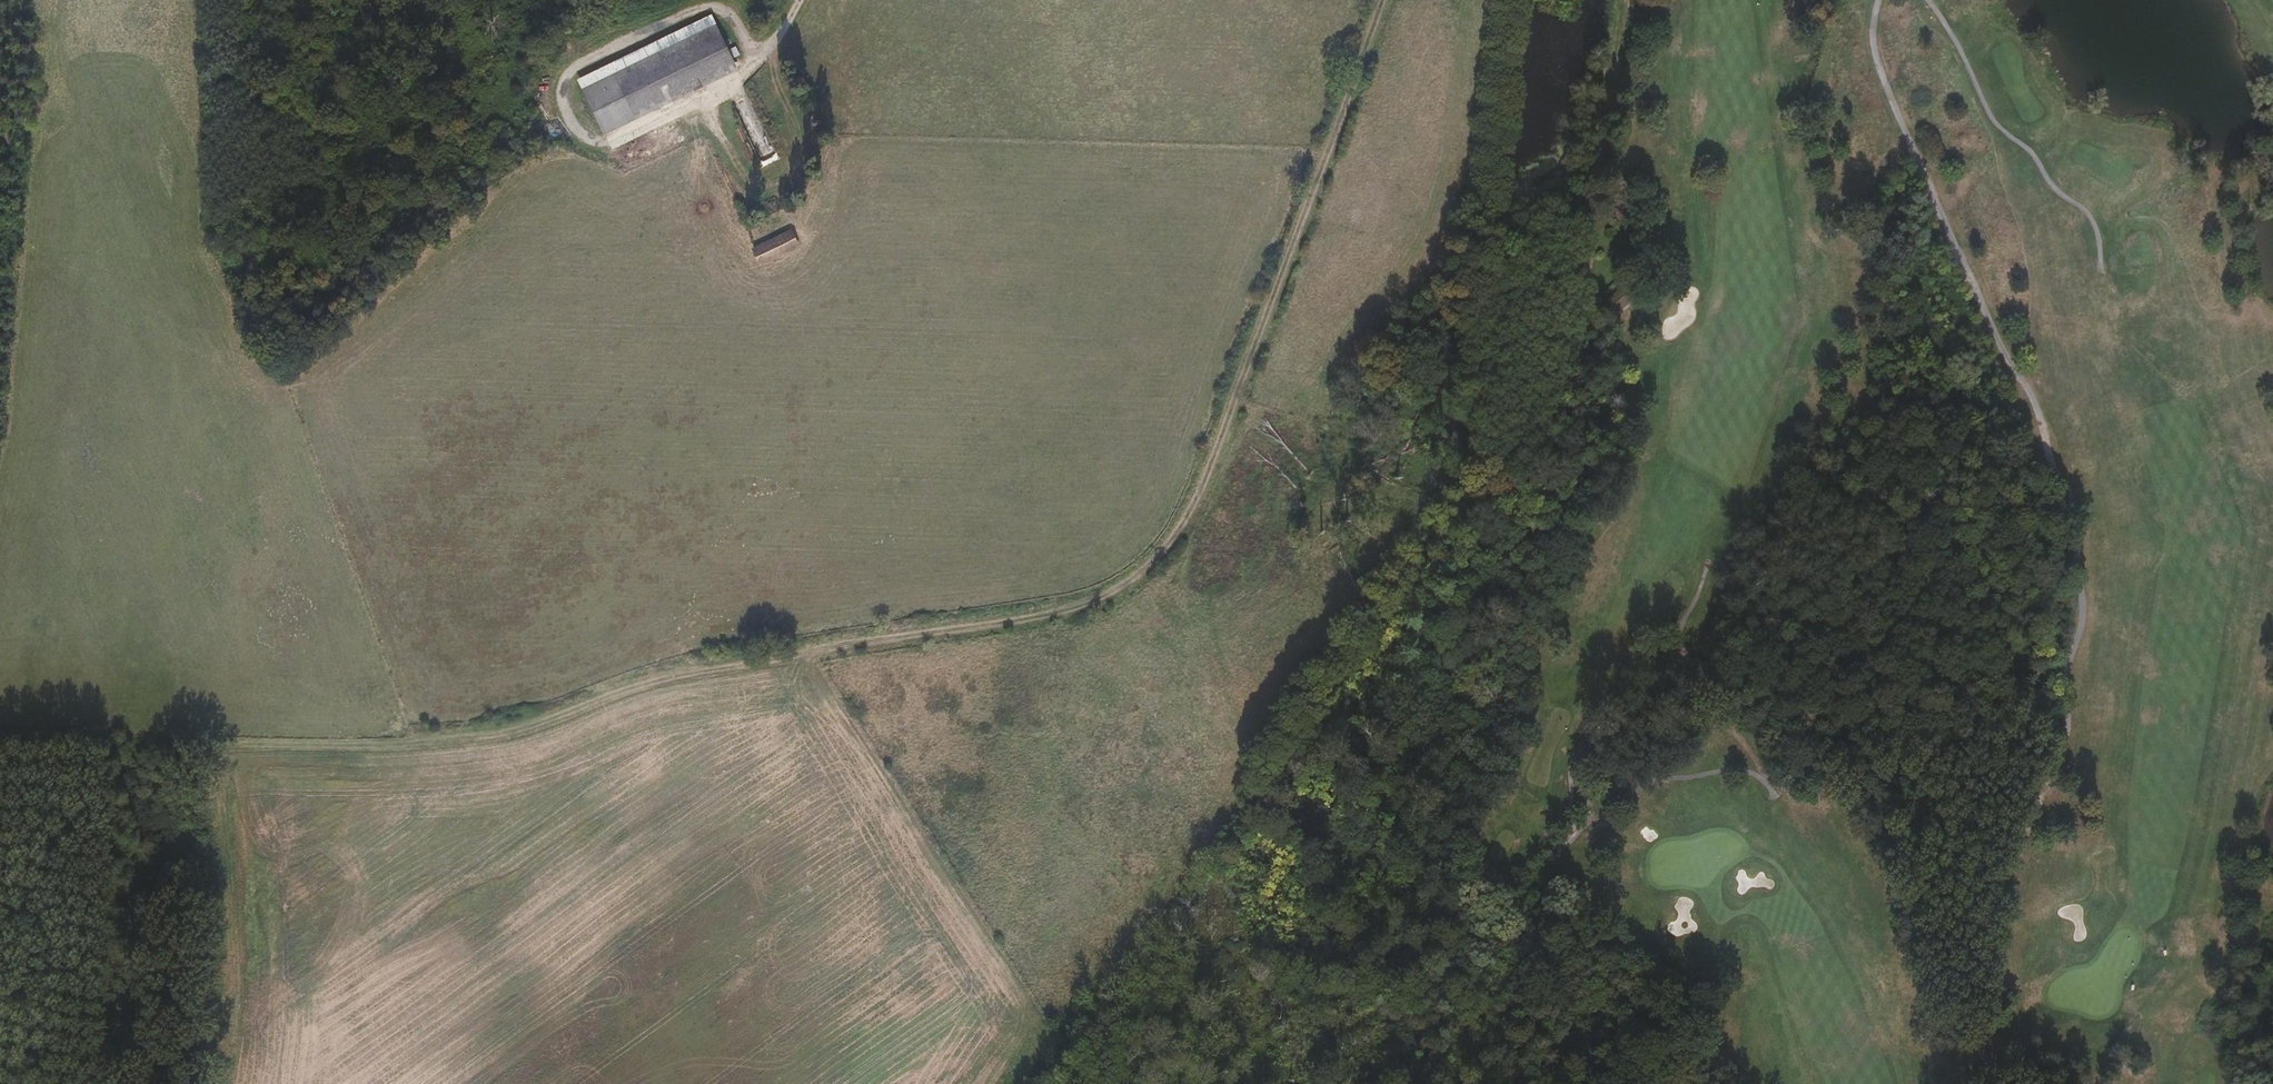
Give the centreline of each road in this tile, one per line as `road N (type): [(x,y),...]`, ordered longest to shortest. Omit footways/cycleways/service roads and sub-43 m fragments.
road 1 (track): [(0,742),(418,742),(536,721),(713,662),(1004,623),(1082,604),(1130,580),(1175,543),(1383,0)]

